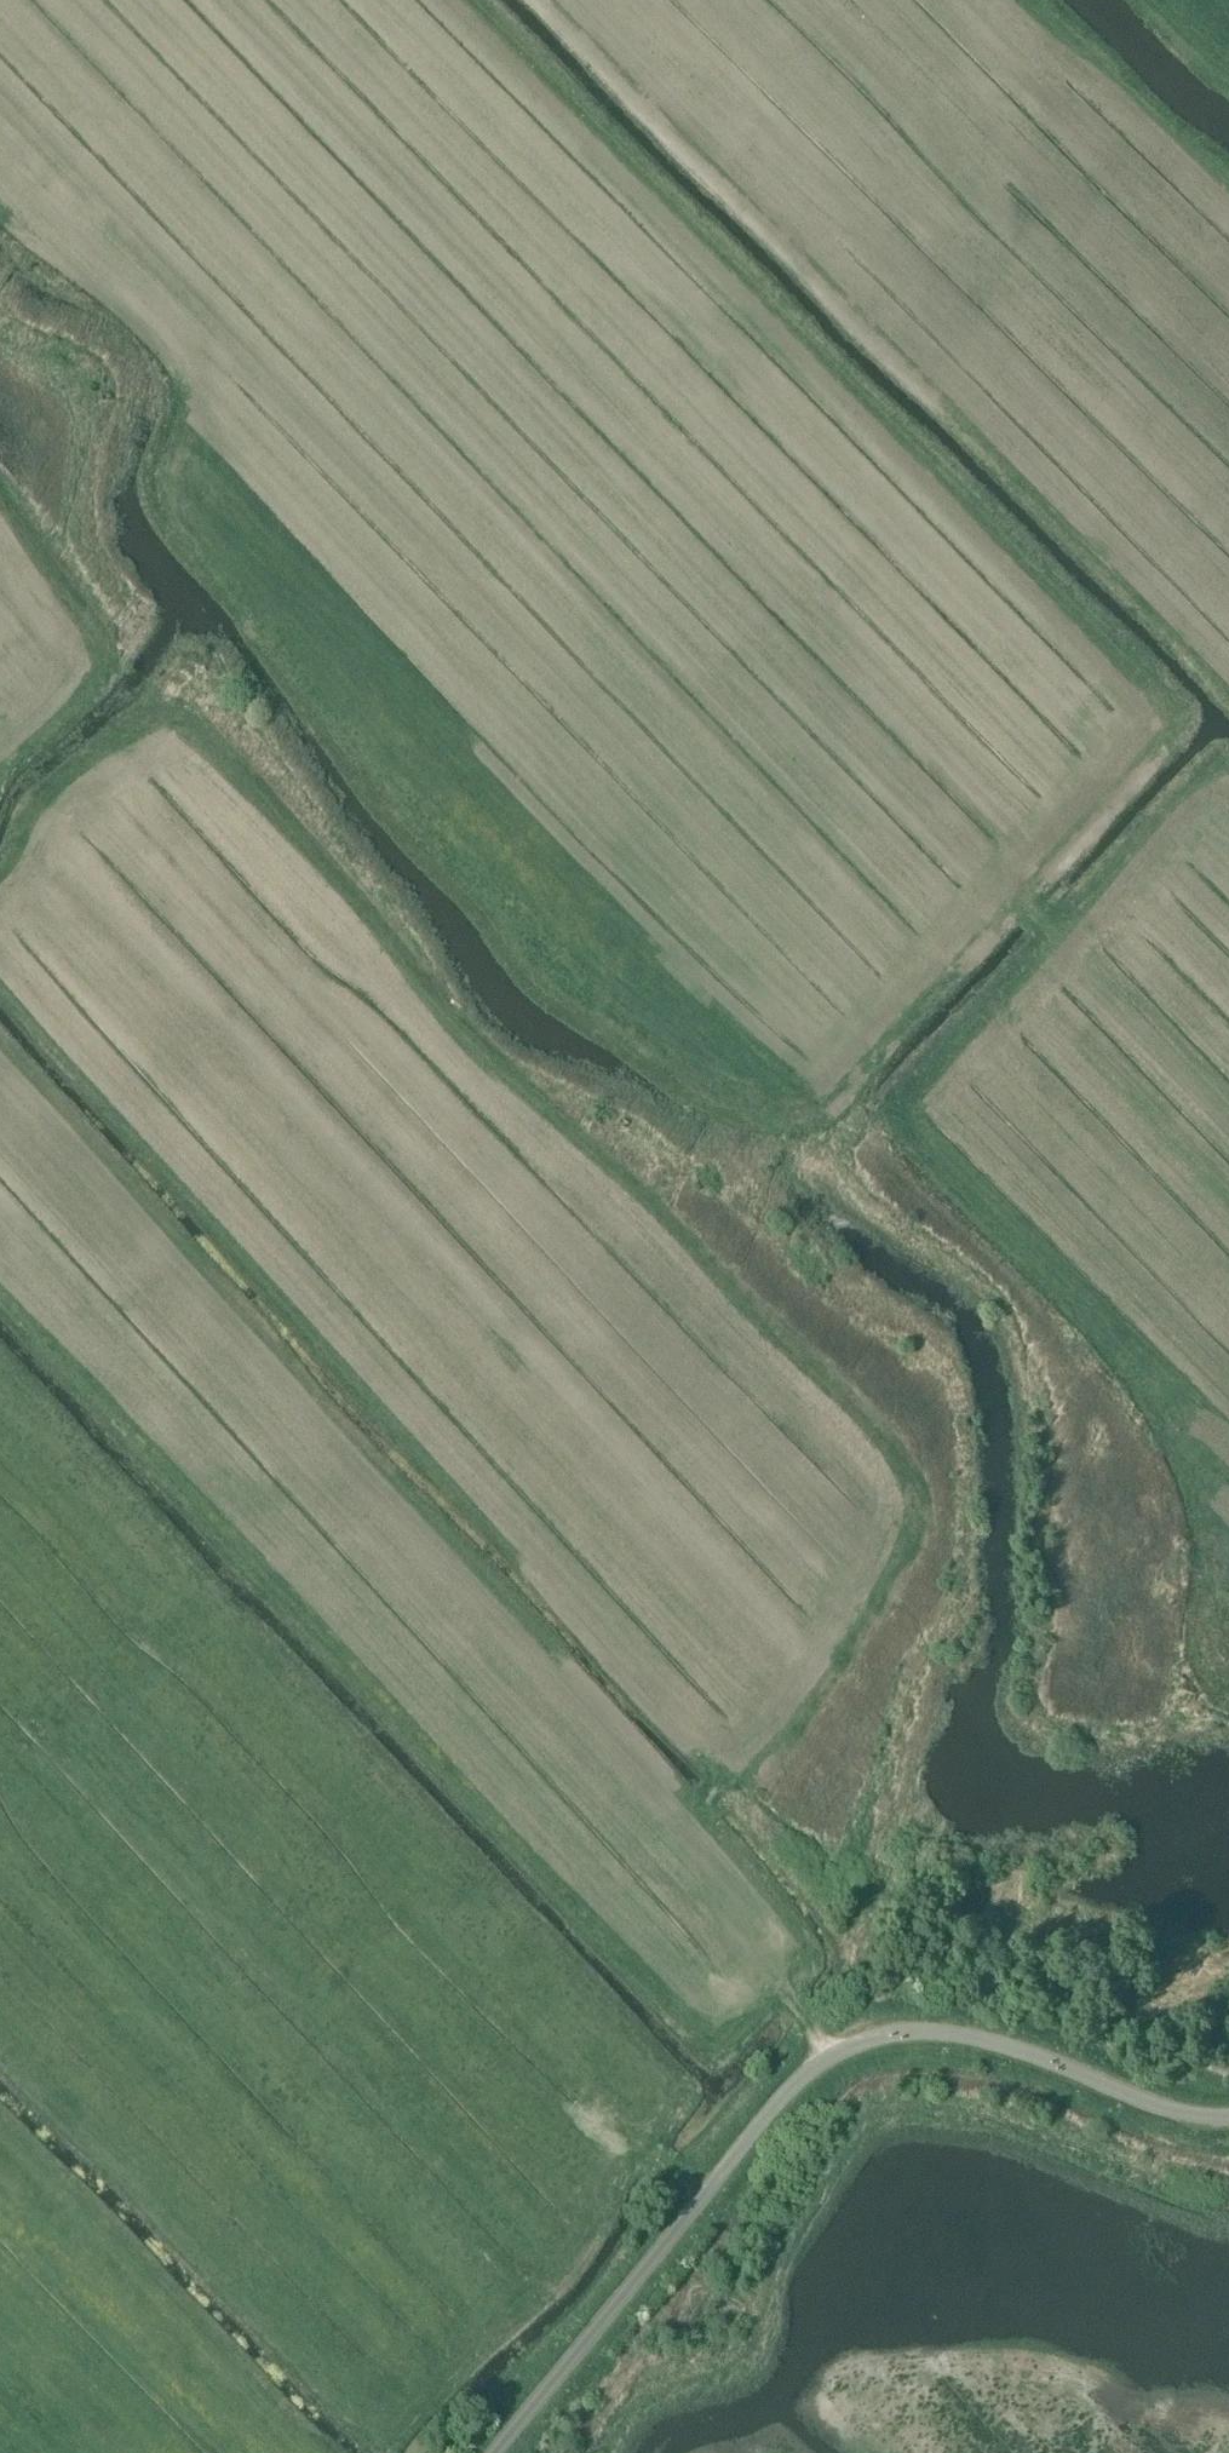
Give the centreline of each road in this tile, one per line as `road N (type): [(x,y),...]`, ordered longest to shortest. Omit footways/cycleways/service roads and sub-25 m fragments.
road 1 (unclassified): [(1228,2123),(1141,2099),(992,2036),(914,2032),(847,2051),(791,2100),(503,2452)]

